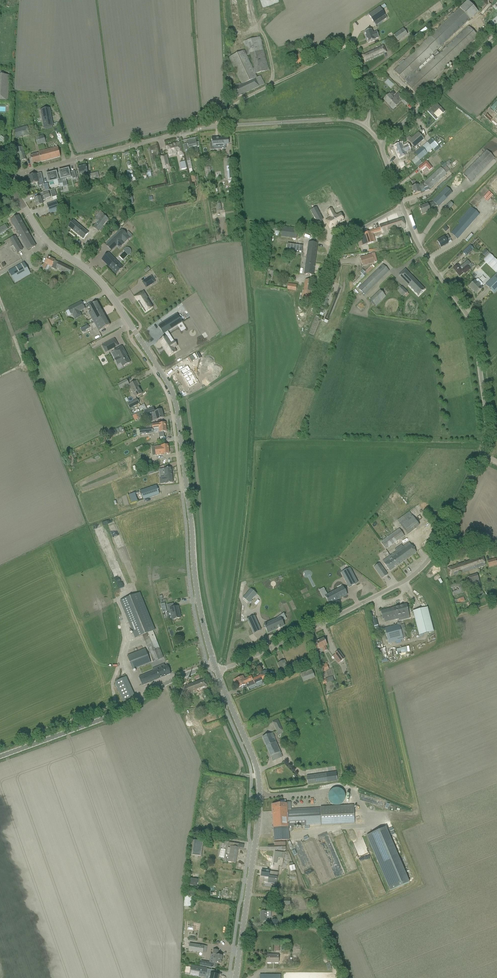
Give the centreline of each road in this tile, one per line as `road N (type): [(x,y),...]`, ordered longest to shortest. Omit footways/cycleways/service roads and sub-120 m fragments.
road 1 (unclassified): [(217,673),(414,575),(438,548),(486,440),(472,324),(417,243),(380,147)]
road 2 (tertiary): [(214,665),(172,392),(103,285),(46,241),(20,200)]
road 3 (tertiary): [(236,977),(259,795),(253,757),(217,673)]
road 4 (unclassified): [(365,128),(352,45),(230,108),(218,126)]
road 5 (unclassified): [(0,757),(114,715),(214,665)]
road 6 (residential): [(6,178),(198,129)]
road 7 (unclassified): [(380,147),(496,36)]
road 8 (unclassified): [(218,126),(344,121),(365,128)]

